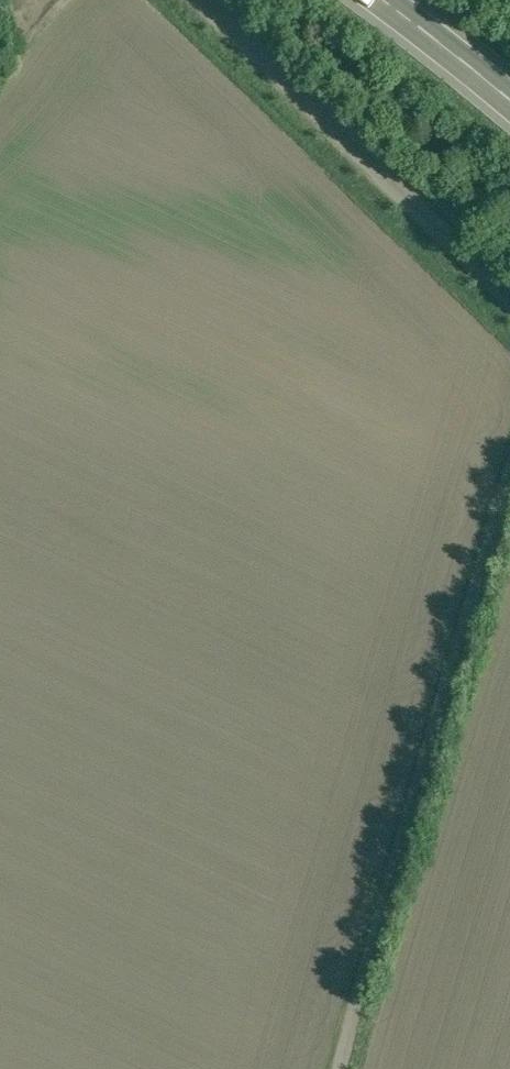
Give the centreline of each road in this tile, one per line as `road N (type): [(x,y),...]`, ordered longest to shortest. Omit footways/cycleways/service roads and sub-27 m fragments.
road 1 (residential): [(346,1068),(360,993),(509,491)]
road 2 (residential): [(509,301),(205,0)]
road 3 (secondary): [(379,0),(509,101)]

